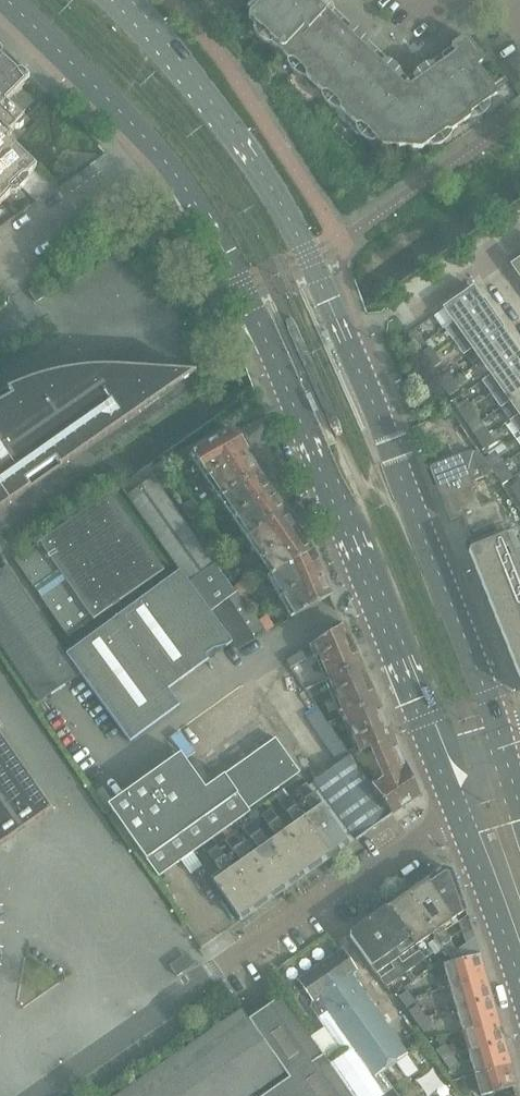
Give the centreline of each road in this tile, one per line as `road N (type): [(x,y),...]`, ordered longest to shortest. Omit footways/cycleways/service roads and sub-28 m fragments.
road 1 (secondary): [(507,767),(434,553),(308,251),(273,184),(213,103),(115,0)]
road 2 (secondary): [(160,154),(243,283),(363,553),(457,811)]
road 3 (residential): [(212,973),(331,887),(370,878),(457,811)]
road 4 (secondary): [(9,0),(160,154)]
road 5 (residential): [(0,259),(160,154)]
road 6 (secondary): [(457,811),(519,978)]
road 7 (residential): [(373,328),(485,262)]

